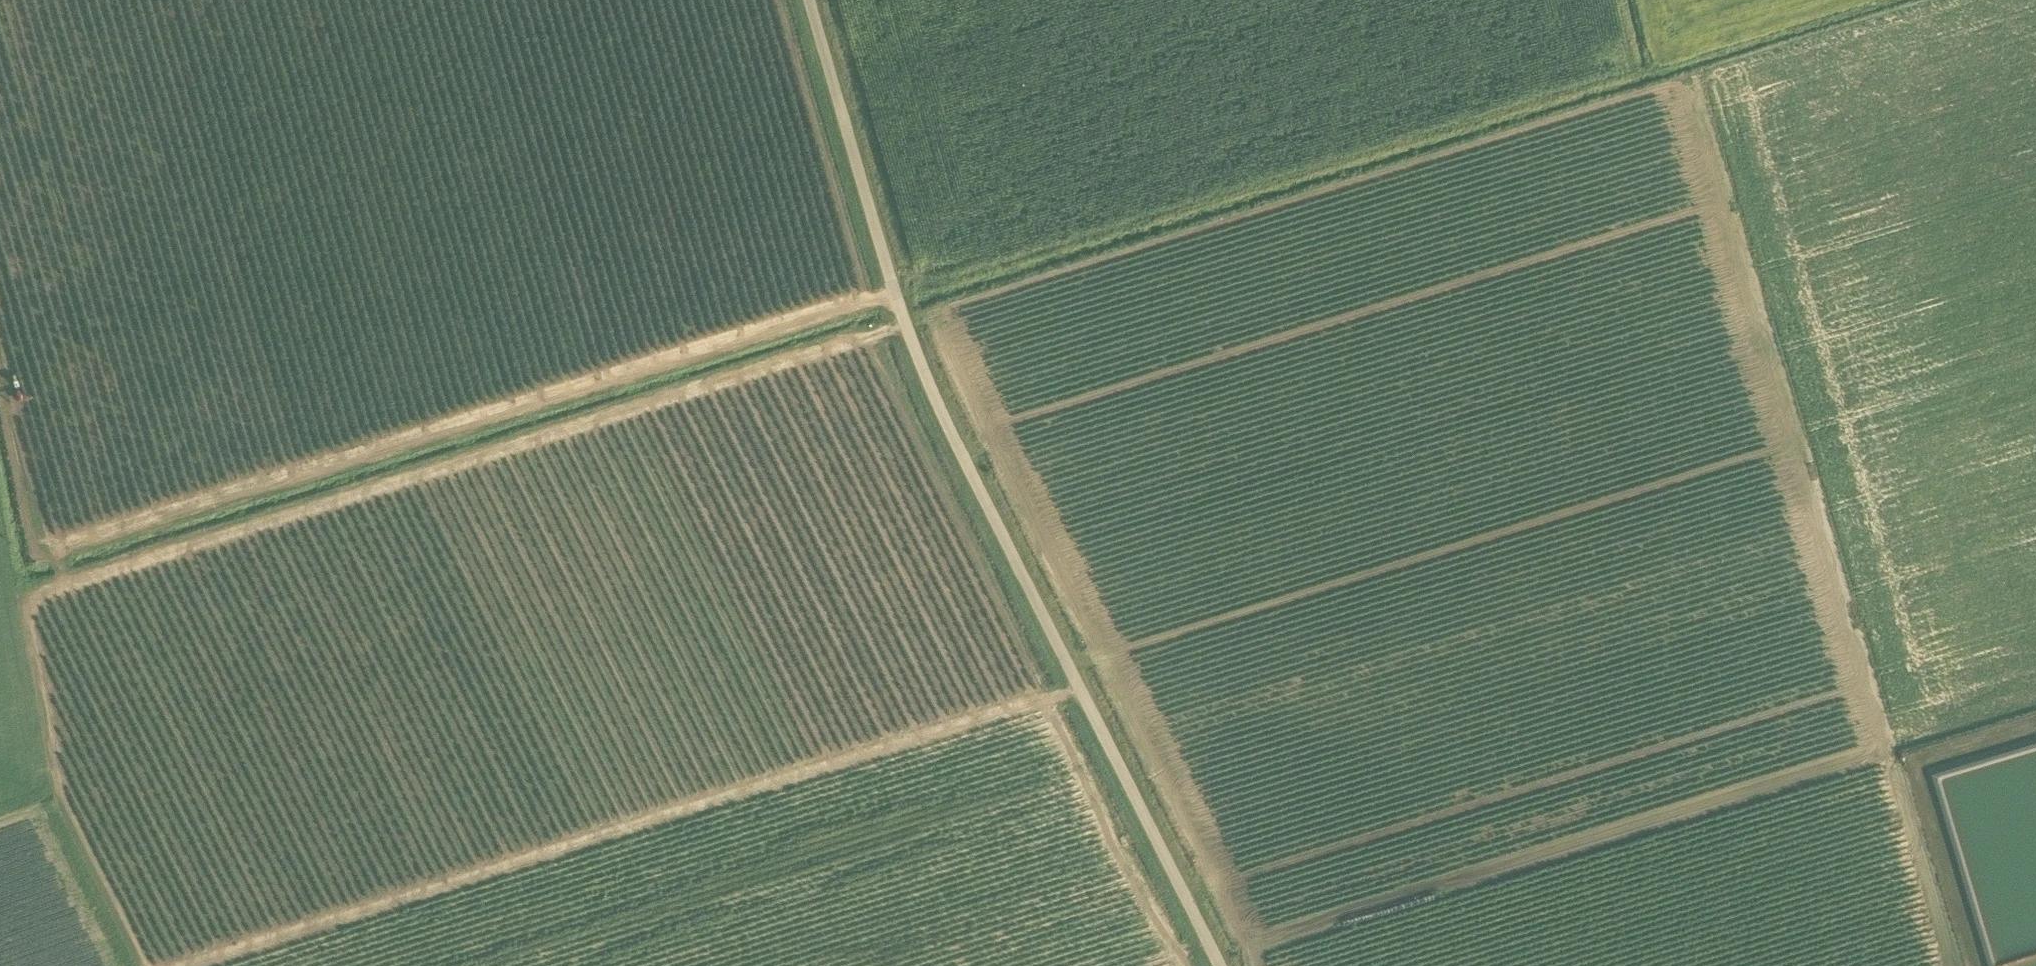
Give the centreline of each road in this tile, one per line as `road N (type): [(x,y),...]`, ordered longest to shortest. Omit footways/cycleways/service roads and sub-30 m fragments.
road 1 (unclassified): [(1218,965),(893,298),(807,0)]

